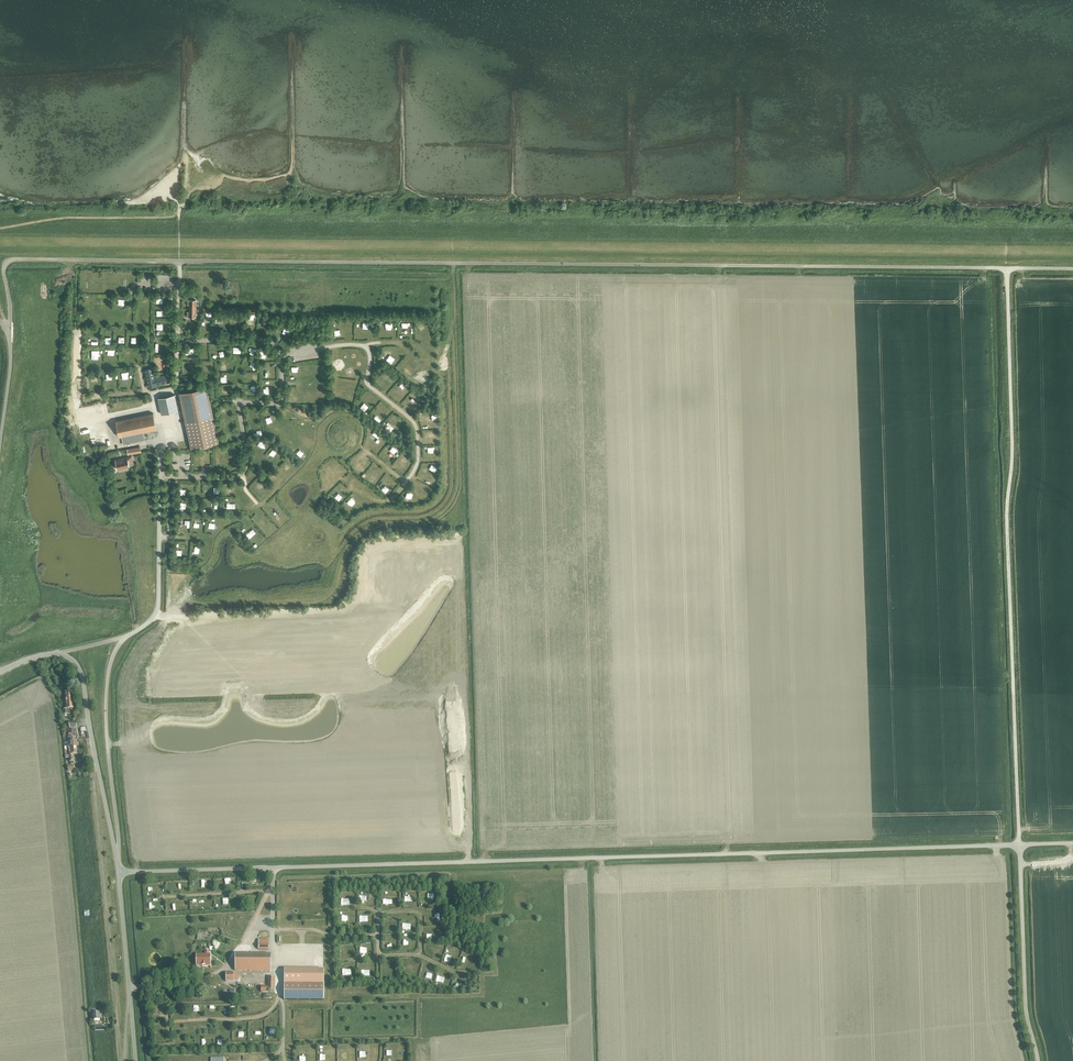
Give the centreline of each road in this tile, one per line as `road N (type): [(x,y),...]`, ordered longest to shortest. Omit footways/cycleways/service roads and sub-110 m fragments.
road 1 (unclassified): [(10,330),(3,267),(12,258),(1072,268)]
road 2 (unclassified): [(119,873),(1020,844)]
road 3 (track): [(454,263),(458,471),(450,500),(429,520),(356,538),(328,595),(156,616)]
road 4 (track): [(1008,268),(1020,844)]
road 5 (unclassified): [(120,1060),(94,755)]
road 6 (unclassified): [(119,873),(106,710),(122,637)]
road 7 (unclassified): [(1036,1060),(1025,1003),(1020,844)]
road 8 (track): [(143,392),(78,399),(82,259)]
road 9 (track): [(0,228),(169,215),(181,205),(175,196)]
road 10 (track): [(273,884),(221,971),(196,982),(129,987)]
road 11 (unclassified): [(122,637),(156,616),(158,474)]
road 12 (unclassified): [(130,1003),(119,873)]
road 13 (track): [(274,868),(280,996)]
road 14 (unclassified): [(119,873),(94,755)]

